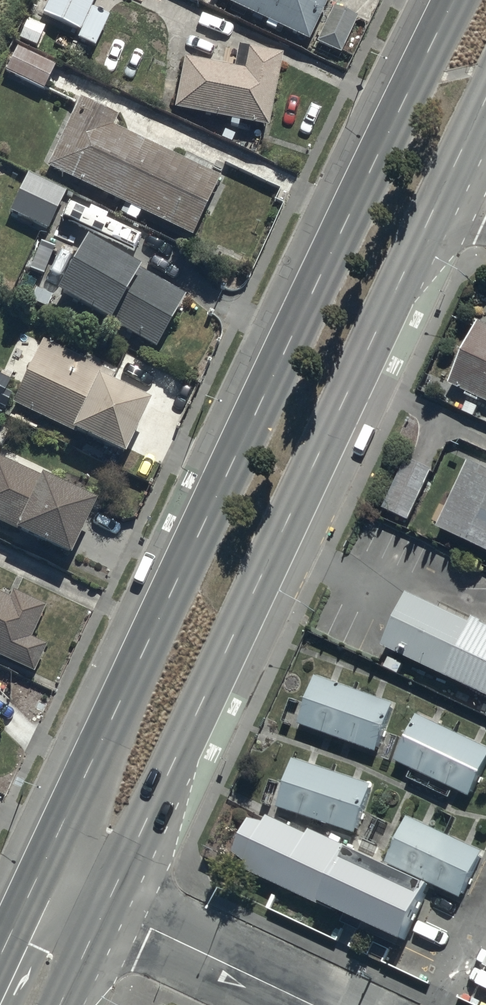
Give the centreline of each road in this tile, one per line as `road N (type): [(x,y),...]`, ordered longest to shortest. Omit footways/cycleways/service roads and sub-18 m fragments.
road 1 (secondary): [(38,875),(457,0)]
road 2 (secondary): [(447,178),(106,907)]
road 3 (residential): [(106,907),(314,1004)]

